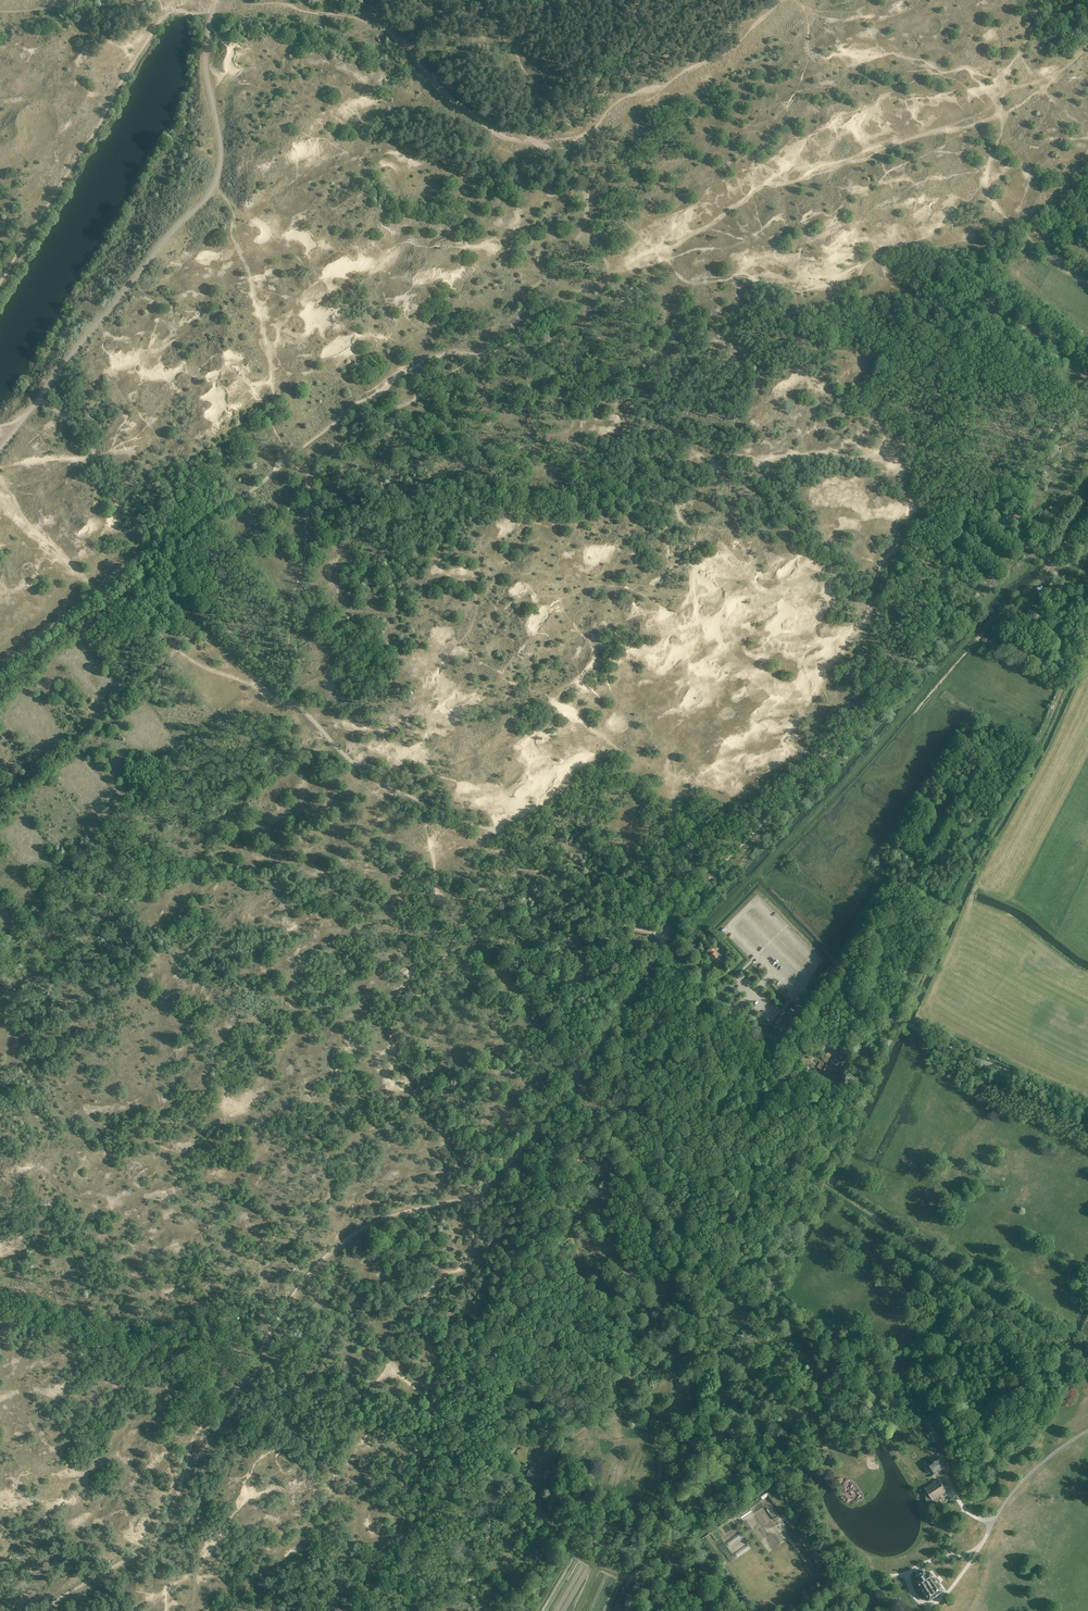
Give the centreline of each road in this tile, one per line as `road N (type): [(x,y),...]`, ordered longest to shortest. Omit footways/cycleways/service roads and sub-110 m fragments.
road 1 (track): [(663,938),(904,674),(935,616),(956,550),(1087,381)]
road 2 (track): [(39,1610),(154,1539),(196,1432),(229,1399),(327,1254),(377,1221),(481,1192)]
road 3 (track): [(663,938),(624,927),(507,838),(364,771),(214,612)]
road 4 (track): [(0,449),(215,182),(220,143),(205,54),(215,0)]
road 5 (unclassified): [(1087,1111),(897,1018),(878,1018),(841,1040),(772,1048),(670,947)]
road 6 (track): [(341,1610),(398,1535),(444,1386),(499,1282),(478,1228),(481,1192)]
road 7 (track): [(684,960),(963,646)]
road 8 (track): [(0,810),(214,612)]
road 9 (track): [(206,603),(139,536),(85,432),(39,400)]
road 10 (track): [(1003,117),(1005,79),(1045,0)]
road 11 (track): [(794,1610),(842,1579),(910,1573)]

